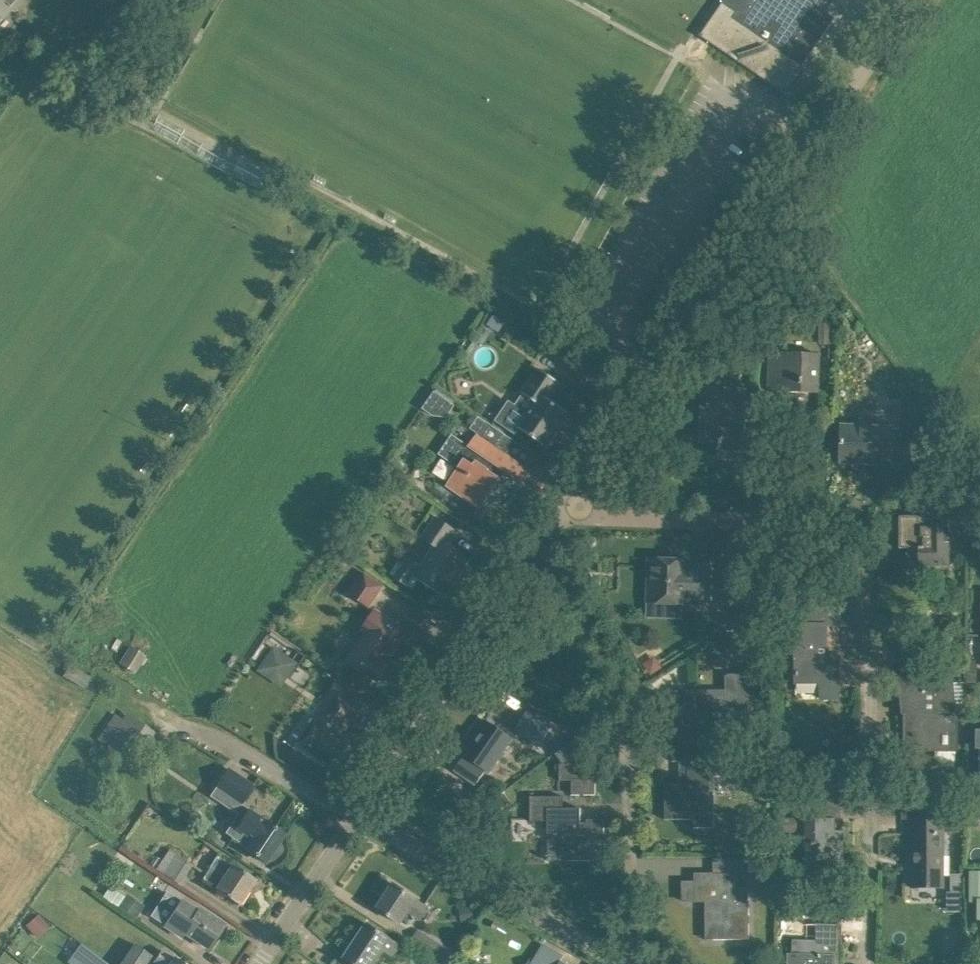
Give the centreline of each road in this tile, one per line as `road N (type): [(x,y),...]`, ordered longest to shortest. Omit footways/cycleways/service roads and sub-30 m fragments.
road 1 (residential): [(355,819),(908,0)]
road 2 (residential): [(865,963),(872,563)]
road 3 (residential): [(627,963),(355,819)]
road 4 (residential): [(635,963),(625,720)]
road 5 (residential): [(259,963),(355,819)]

